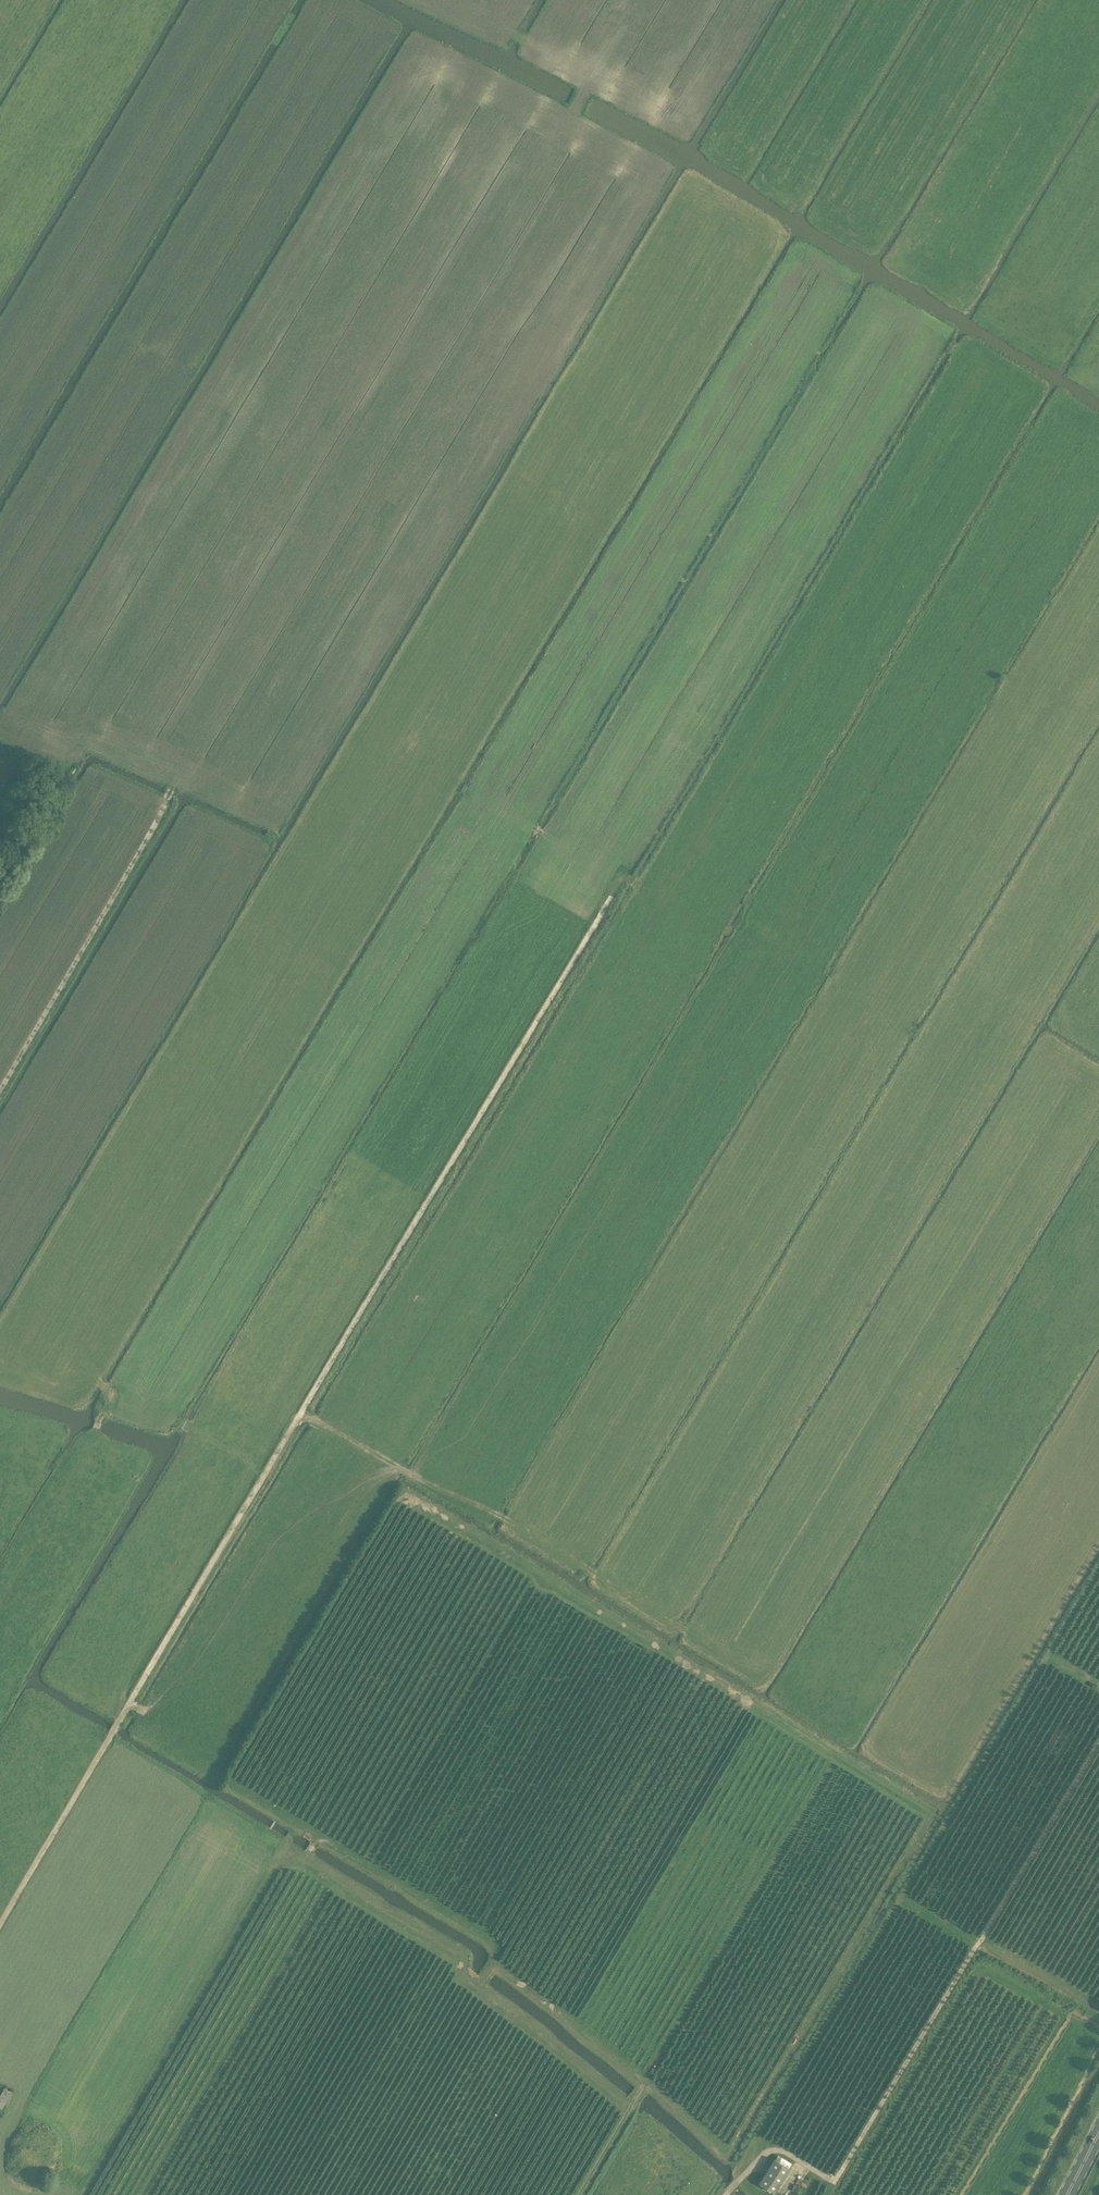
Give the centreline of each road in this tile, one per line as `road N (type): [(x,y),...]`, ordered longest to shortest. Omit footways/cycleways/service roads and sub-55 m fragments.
road 1 (track): [(0,1915),(609,916)]
road 2 (track): [(0,1094),(190,769),(115,745)]
road 3 (track): [(90,2194),(291,1835)]
road 4 (track): [(580,2194),(649,2079)]

